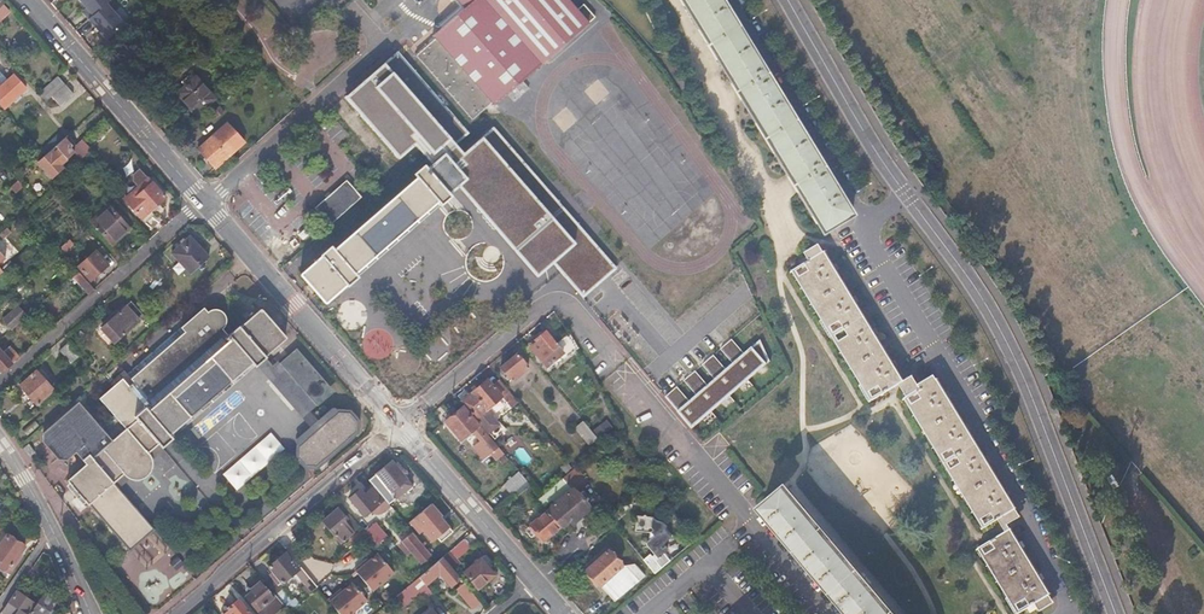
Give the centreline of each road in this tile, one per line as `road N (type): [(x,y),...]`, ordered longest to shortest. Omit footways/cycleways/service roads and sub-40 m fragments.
road 1 (track): [(1181,613),(1138,506),(1136,462),(1053,359),(1004,263),(909,153),(820,0)]
road 2 (tertiary): [(781,0),(895,185),(987,311),(1020,373),(1115,613)]
road 3 (residential): [(756,541),(560,296),(396,426)]
road 4 (tertiary): [(204,204),(396,426)]
road 5 (residential): [(396,426),(175,613)]
road 6 (residential): [(0,385),(204,204)]
road 7 (tertiary): [(28,0),(204,204)]
road 8 (residential): [(204,204),(367,61)]
road 9 (tertiary): [(396,426),(533,581)]
road 10 (residential): [(0,441),(53,531),(88,613)]

